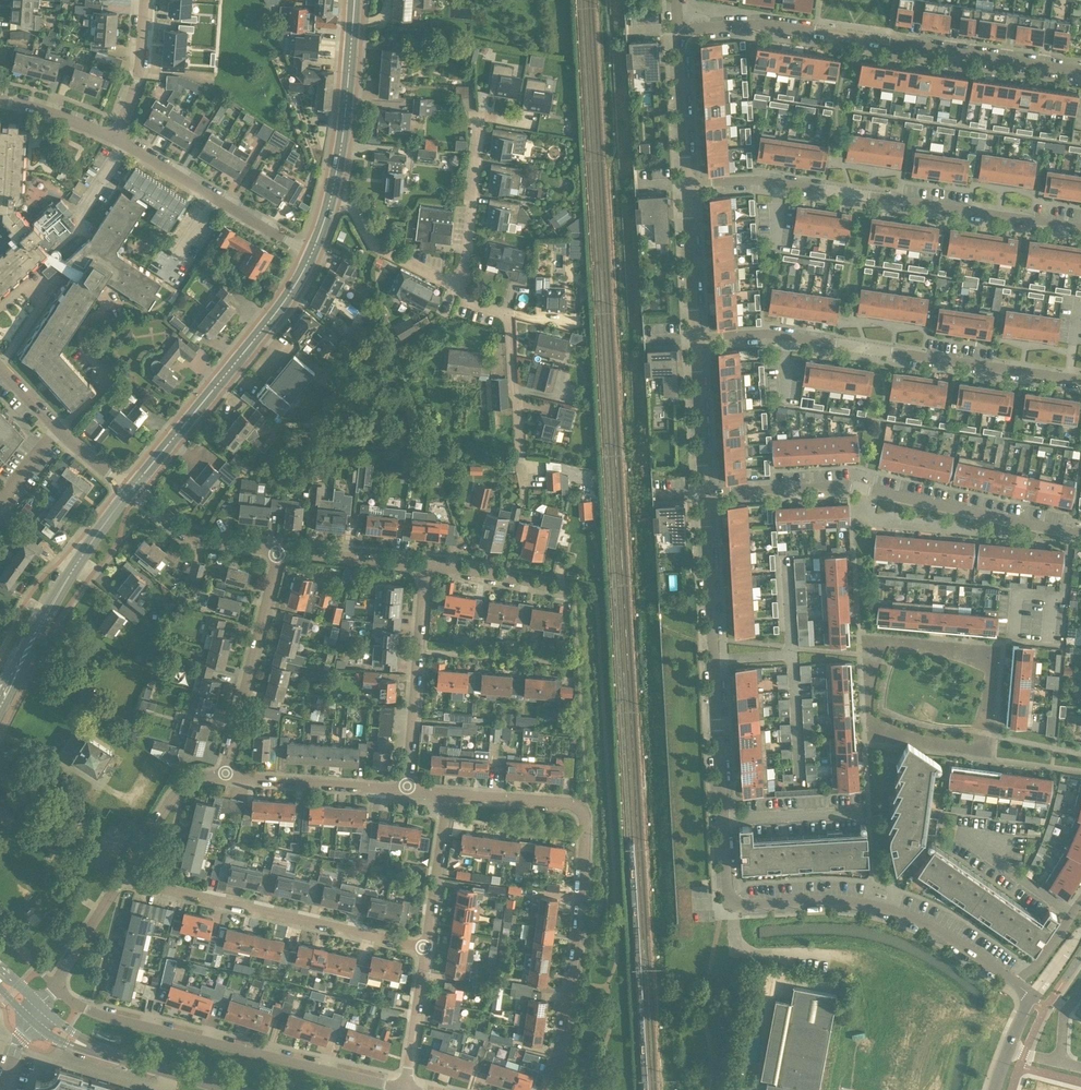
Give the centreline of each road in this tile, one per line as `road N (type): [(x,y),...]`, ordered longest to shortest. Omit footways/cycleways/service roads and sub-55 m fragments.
road 1 (residential): [(1015,983),(904,914),(832,901),(728,900),(704,494)]
road 2 (residential): [(1080,72),(776,26),(678,31)]
road 3 (residential): [(1080,228),(758,180),(685,184)]
road 4 (residential): [(1080,380),(770,335),(694,338)]
road 5 (residential): [(1080,534),(846,486),(704,494)]
road 6 (residential): [(403,1089),(101,1016),(55,988)]
road 7 (residential): [(425,946),(122,879)]
road 8 (secondary): [(310,256),(287,297),(130,492)]
road 9 (residential): [(549,1089),(580,911),(582,809)]
road 10 (residential): [(225,775),(278,551)]
road 11 (residential): [(310,256),(116,138)]
road 12 (residential): [(406,790),(424,565)]
road 13 (residential): [(457,288),(483,119),(516,124)]
road 14 (residential): [(522,453),(506,314),(457,288)]
road 15 (secondary): [(354,0),(332,192)]
road 16 (residential): [(225,775),(406,790)]
road 17 (residential): [(130,492),(0,371)]
road 18 (residential): [(130,492),(181,534),(278,551)]
road 19 (secondary): [(130,492),(40,626)]
road 20 (residential): [(457,288),(373,243),(332,192)]
road 21 (residential): [(704,494),(694,338)]
road 22 (residential): [(694,338),(685,184)]
road 23 (residential): [(122,879),(177,792),(225,775)]
road 24 (residential): [(425,946),(446,794)]
road 25 (residential): [(685,184),(678,31)]
road 26 (residential): [(574,593),(424,565)]
road 27 (residential): [(424,565),(278,551)]
road 28 (residential): [(403,1089),(425,946)]
road 29 (residential): [(116,138),(137,81),(144,0)]
road 30 (residential): [(446,794),(582,809)]
road 31 (secondary): [(101,1052),(229,1089)]
road 32 (residential): [(55,988),(122,879)]
road 33 (residential): [(116,138),(0,101)]

